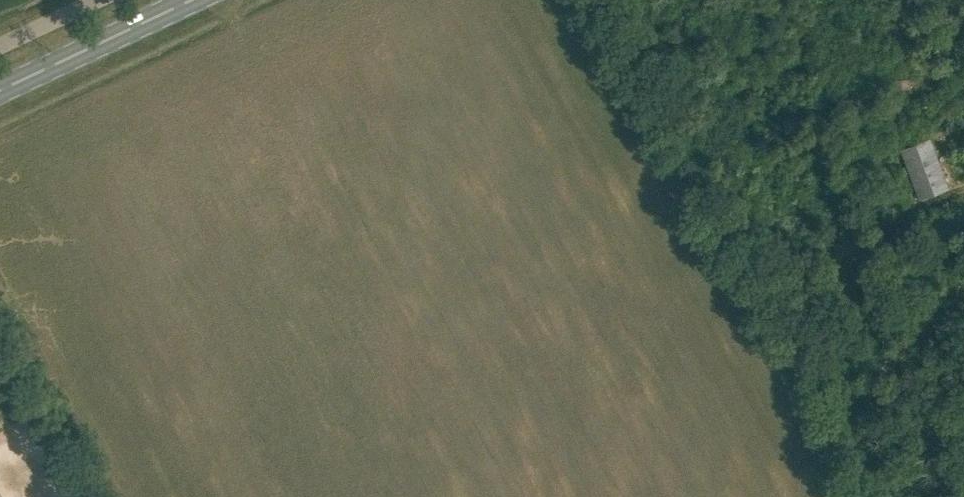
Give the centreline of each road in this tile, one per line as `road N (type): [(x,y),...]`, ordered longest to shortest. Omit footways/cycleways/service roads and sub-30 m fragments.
road 1 (primary): [(0,90),(189,0)]

